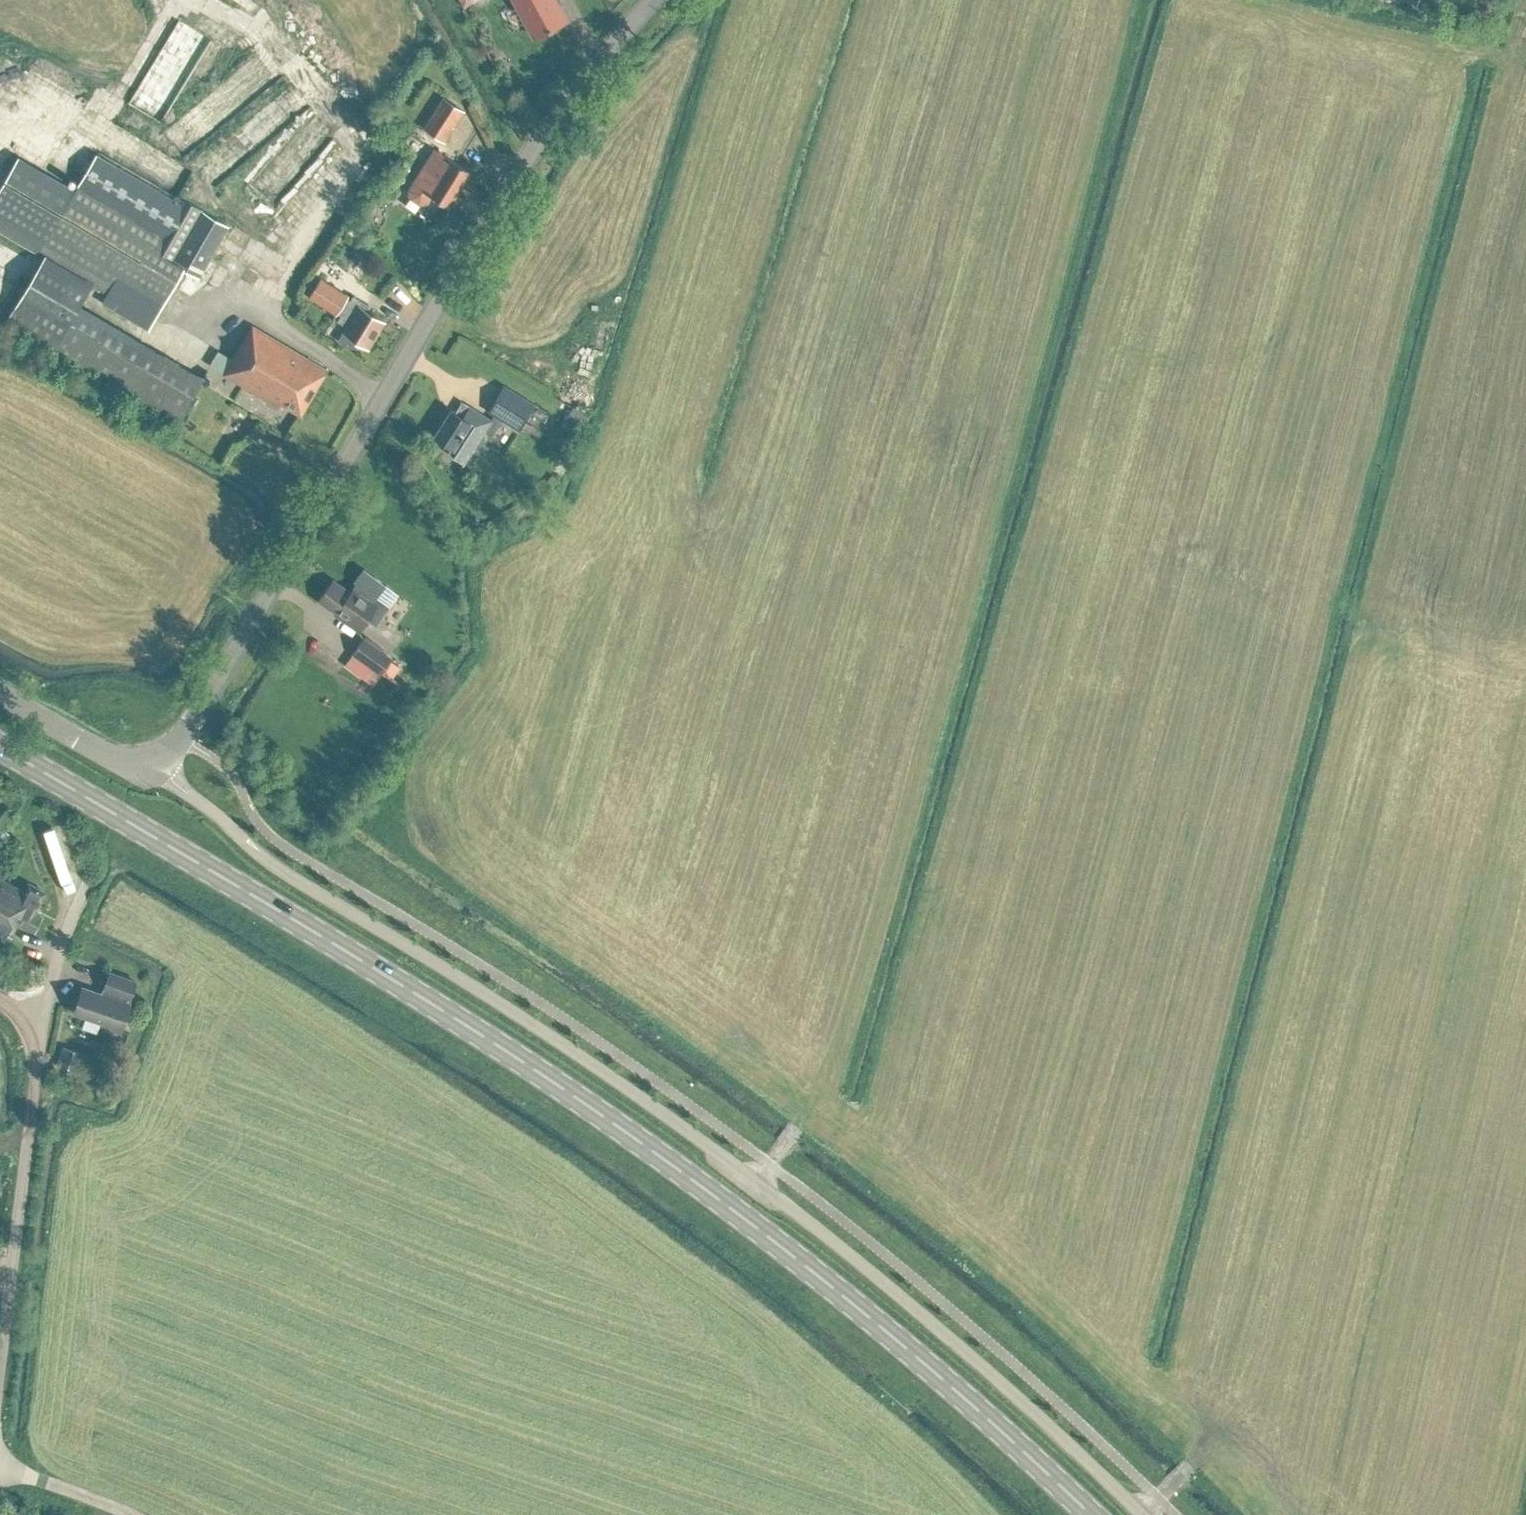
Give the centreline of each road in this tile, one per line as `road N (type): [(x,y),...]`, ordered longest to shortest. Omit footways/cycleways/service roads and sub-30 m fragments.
road 1 (primary): [(1092,1514),(894,1335),(686,1173),(448,1012),(0,744)]
road 2 (track): [(1145,1514),(925,1312),(788,1202),(655,1102),(289,874),(191,793),(142,764)]
road 3 (tertiary): [(202,709),(561,106),(651,0)]
road 4 (unclassified): [(0,1368),(43,1019)]
road 5 (tertiary): [(202,709),(175,748),(142,764),(0,690)]
road 6 (unclassified): [(43,1019),(56,956),(87,881)]

